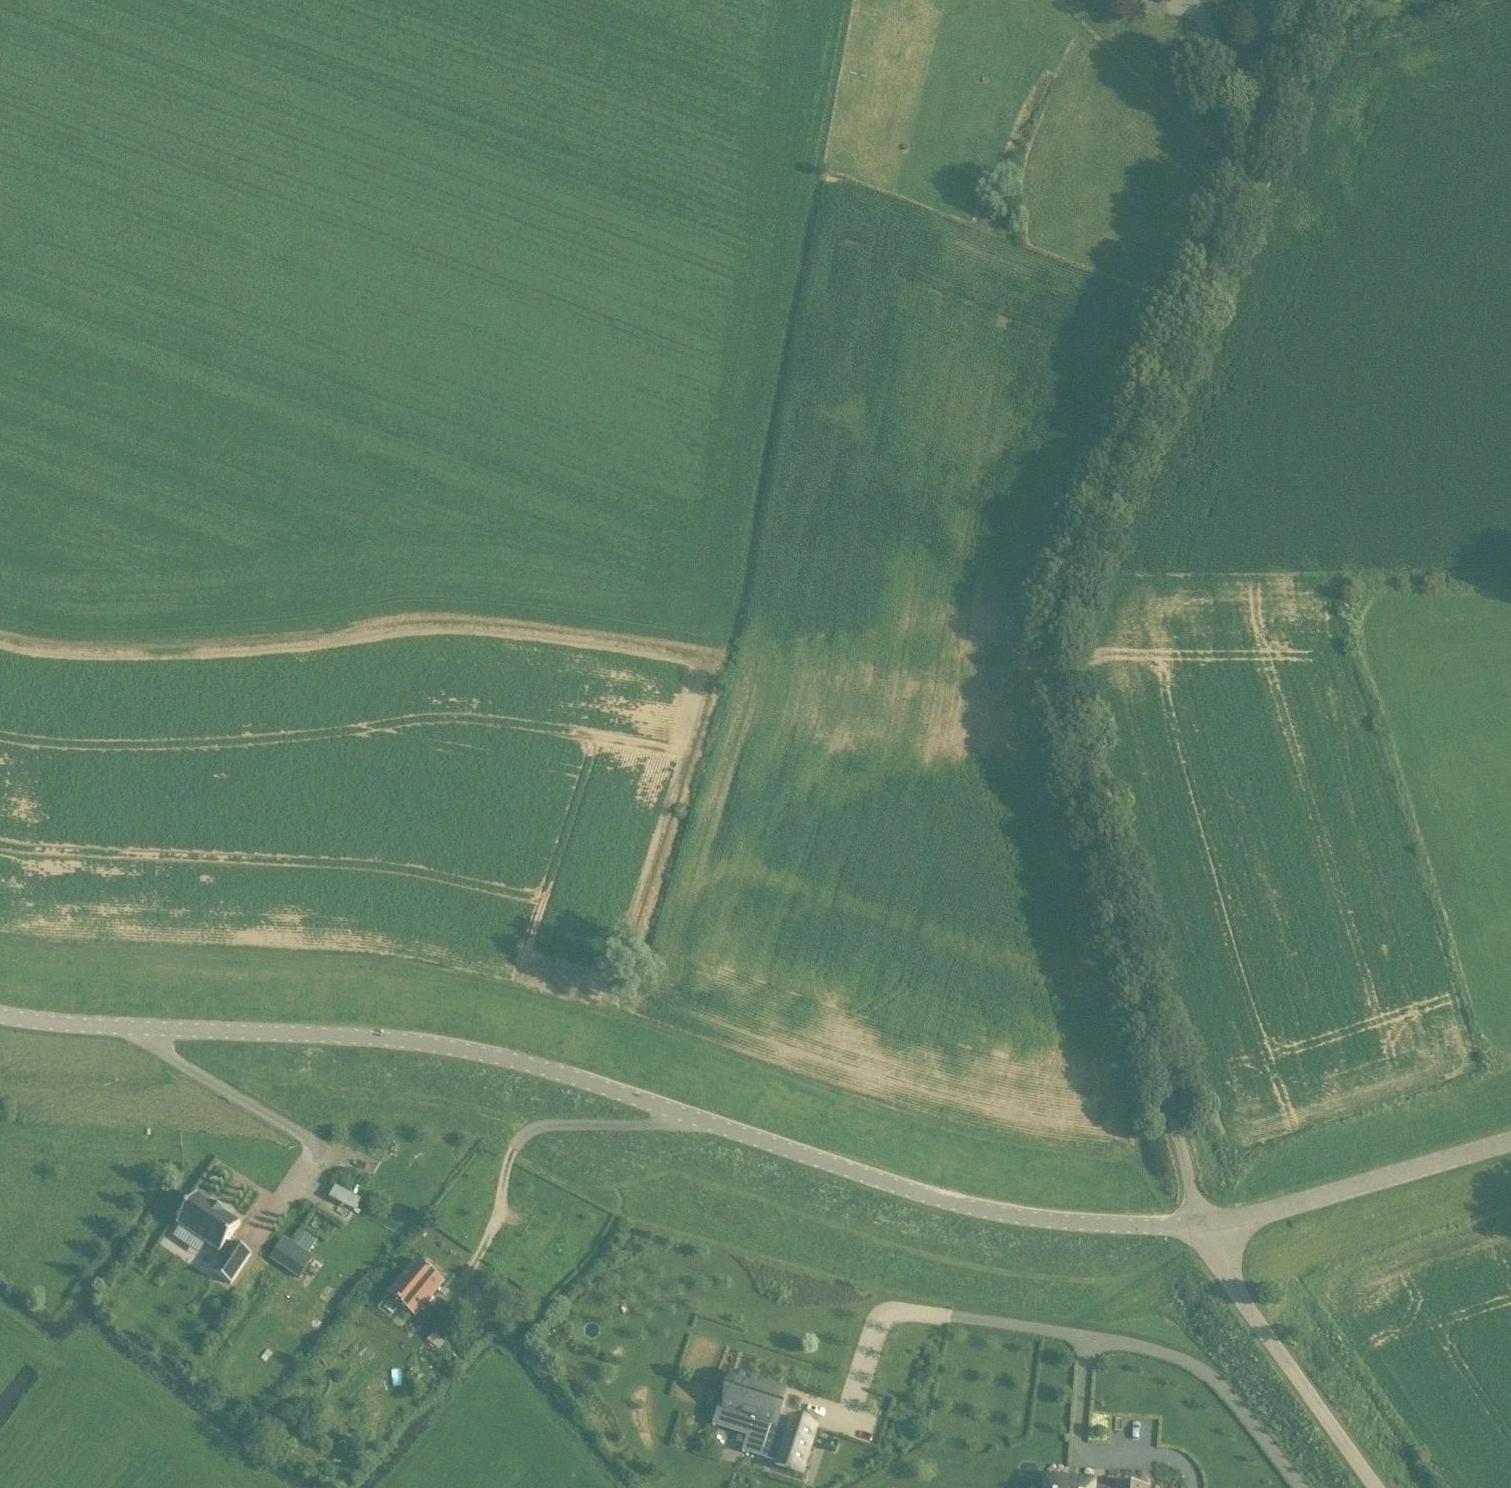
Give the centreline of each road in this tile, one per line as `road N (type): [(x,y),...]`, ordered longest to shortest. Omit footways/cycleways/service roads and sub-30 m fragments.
road 1 (unclassified): [(1205,1229),(991,1212),(496,1055),(396,1040),(89,1027),(0,1014)]
road 2 (unclassified): [(1510,1142),(1205,1229)]
road 3 (unclassified): [(1377,1487),(1263,1331),(1205,1229)]

